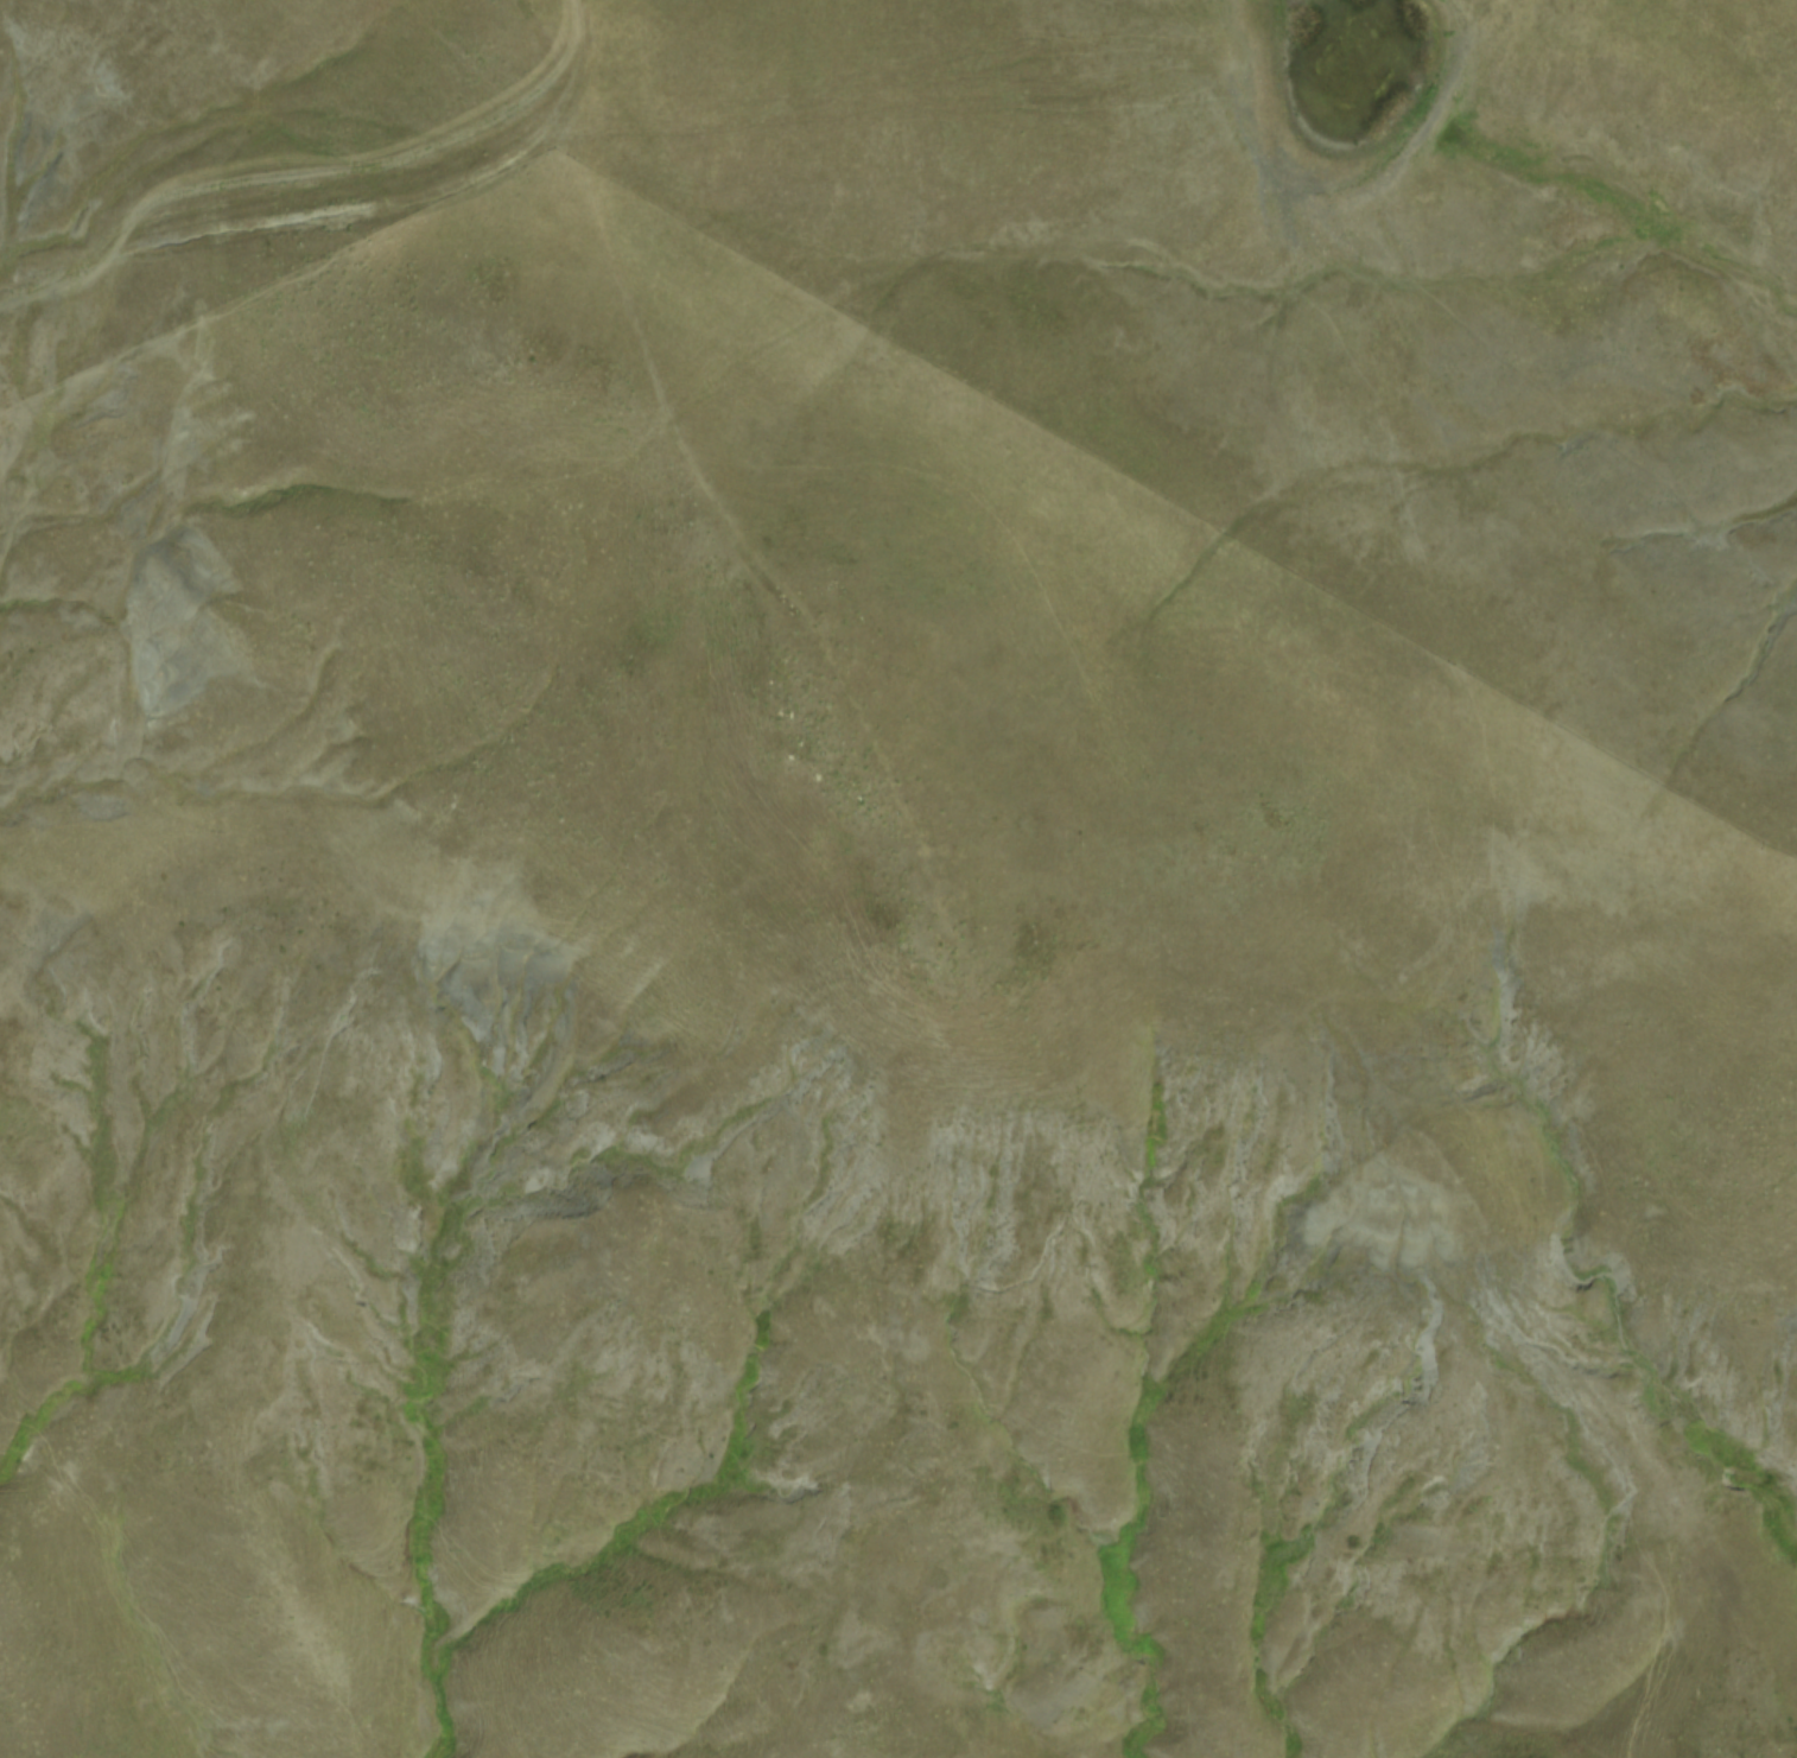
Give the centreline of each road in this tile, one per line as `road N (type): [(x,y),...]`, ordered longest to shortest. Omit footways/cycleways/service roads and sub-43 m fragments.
road 1 (residential): [(0,322),(108,273),(300,209),(453,221),(589,81)]

